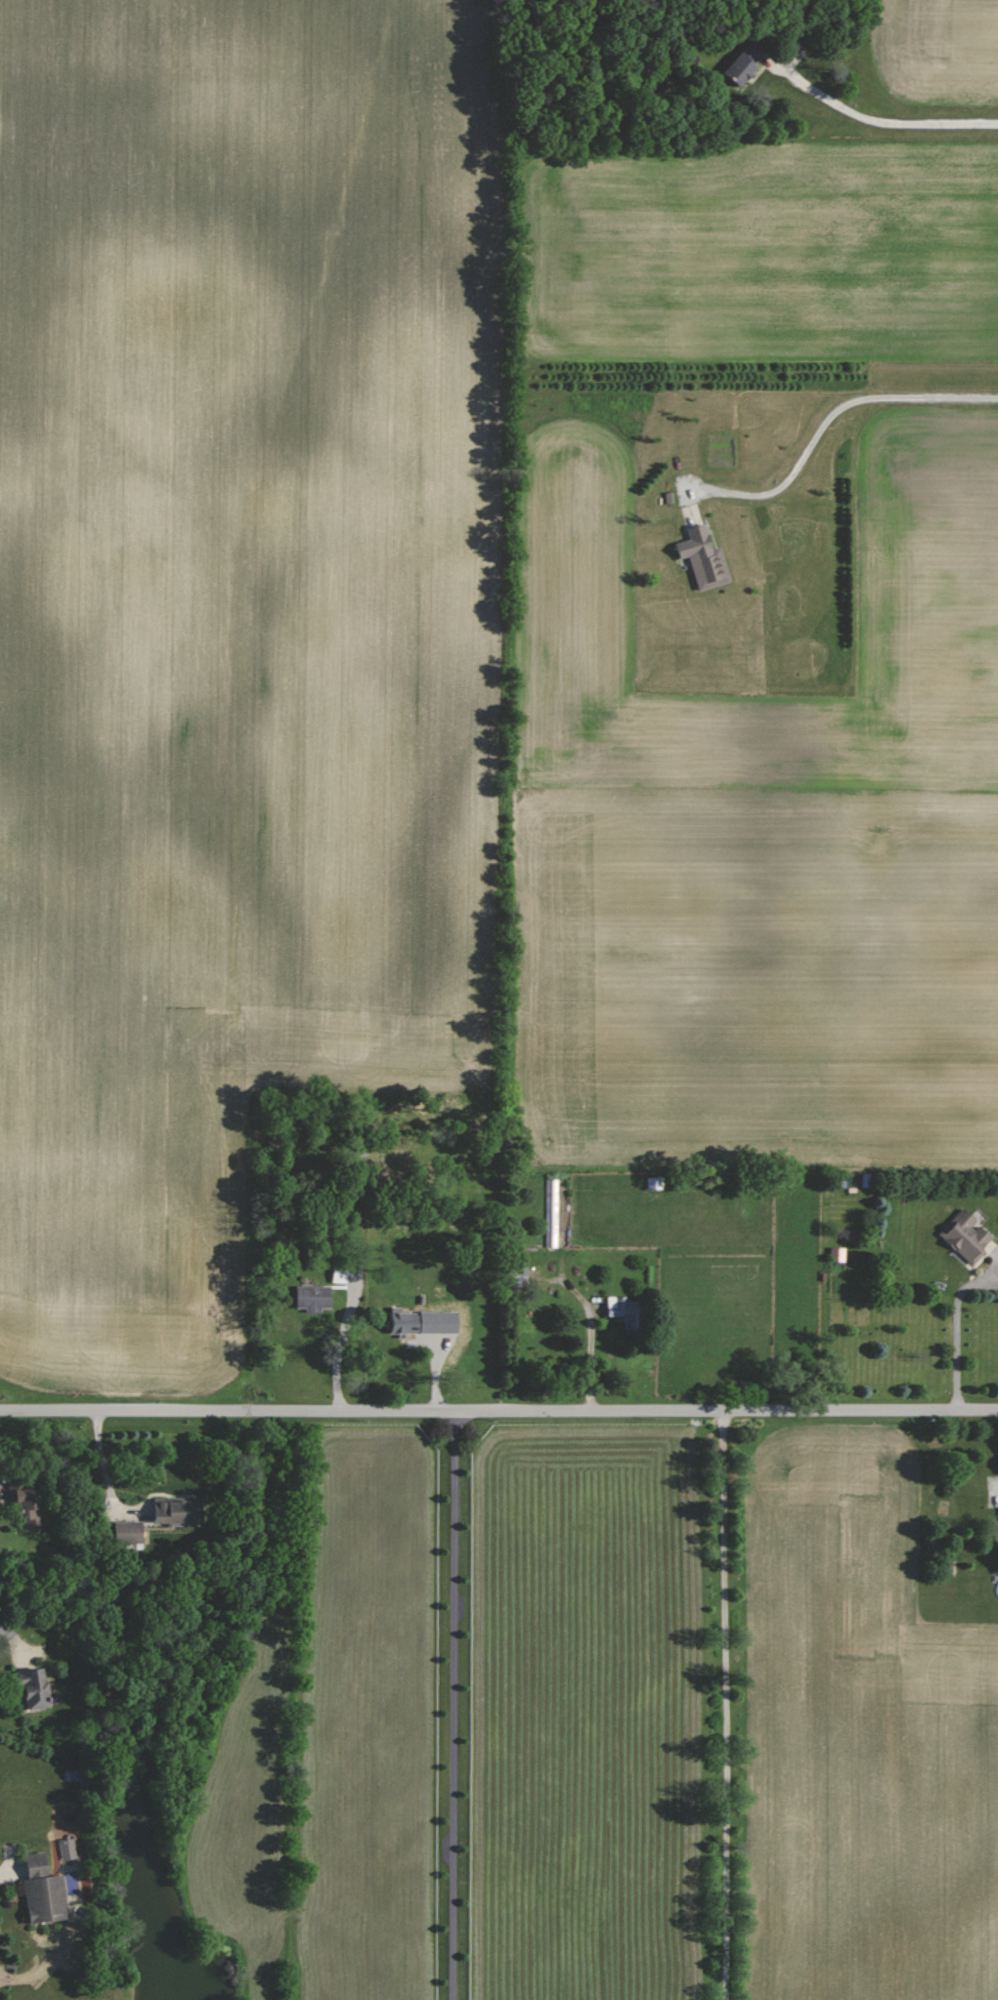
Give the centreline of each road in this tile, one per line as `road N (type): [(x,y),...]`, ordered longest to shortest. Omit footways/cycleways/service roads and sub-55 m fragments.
road 1 (tertiary): [(0,1409),(997,1410)]

